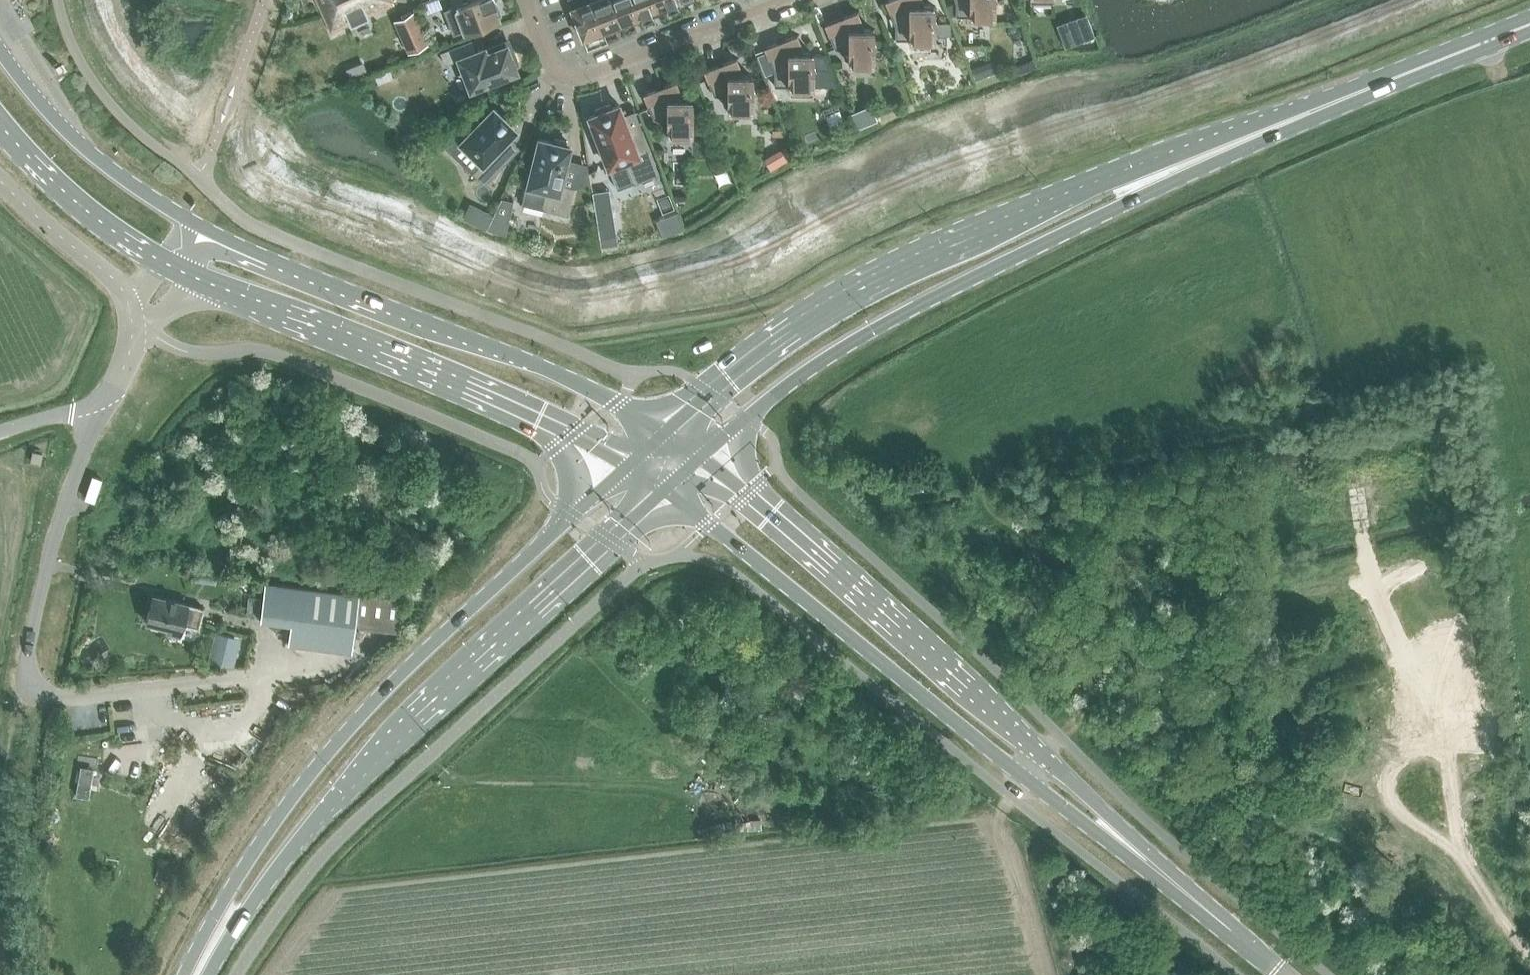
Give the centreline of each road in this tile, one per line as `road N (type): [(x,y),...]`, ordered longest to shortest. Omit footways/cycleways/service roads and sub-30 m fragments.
road 1 (secondary): [(1529,21),(1094,183),(862,291),(791,333),(668,433)]
road 2 (secondary): [(703,457),(800,375),(875,328),(1165,186),(1529,26)]
road 3 (secondary): [(631,466),(358,720),(232,883),(192,974)]
road 4 (secondary): [(207,974),(327,807),(670,486)]
road 5 (tertiary): [(670,486),(922,697),(1096,820)]
road 6 (tertiary): [(1096,820),(944,667),(703,457)]
road 7 (secondary): [(668,433),(617,401),(205,229)]
road 8 (secondary): [(179,271),(631,466)]
road 9 (track): [(963,448),(1025,530),(1046,626),(1091,674),(1092,687),(1077,725),(1028,771),(995,823)]
road 10 (track): [(1358,491),(1412,752),(1394,764),(1384,806),(1399,827),(1426,840),(1454,835)]
road 11 (residential): [(531,0),(559,74),(578,82),(790,0)]
road 12 (secondary): [(205,229),(82,146),(0,52)]
road 13 (unclassified): [(25,668),(98,407)]
road 14 (track): [(1412,752),(1440,753),(1458,772),(1464,810),(1454,835),(1462,856),(1529,957)]
road 15 (tertiary): [(1096,820),(1279,974)]
road 16 (secondary): [(0,122),(104,224),(179,271)]
road 17 (unclassified): [(0,181),(117,280),(140,325)]

